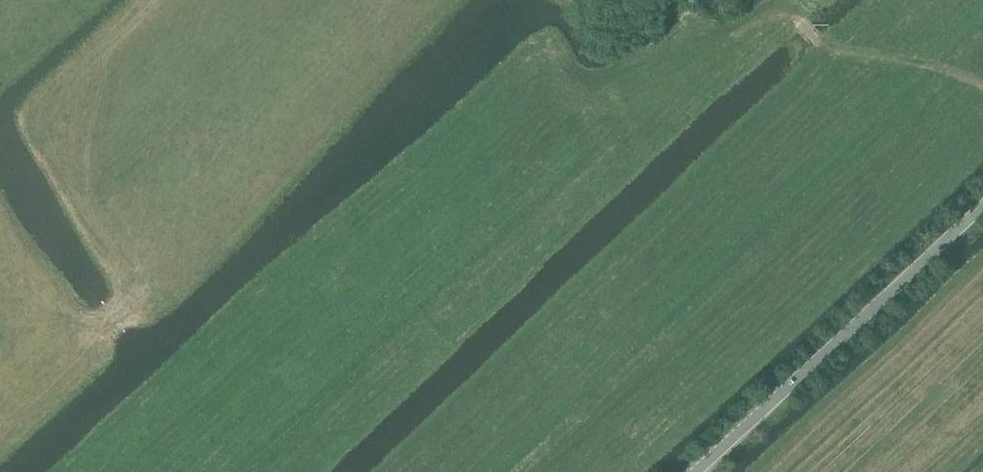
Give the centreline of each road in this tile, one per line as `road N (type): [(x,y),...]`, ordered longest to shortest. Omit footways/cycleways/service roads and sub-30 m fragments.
road 1 (unclassified): [(694,471),(982,202)]

